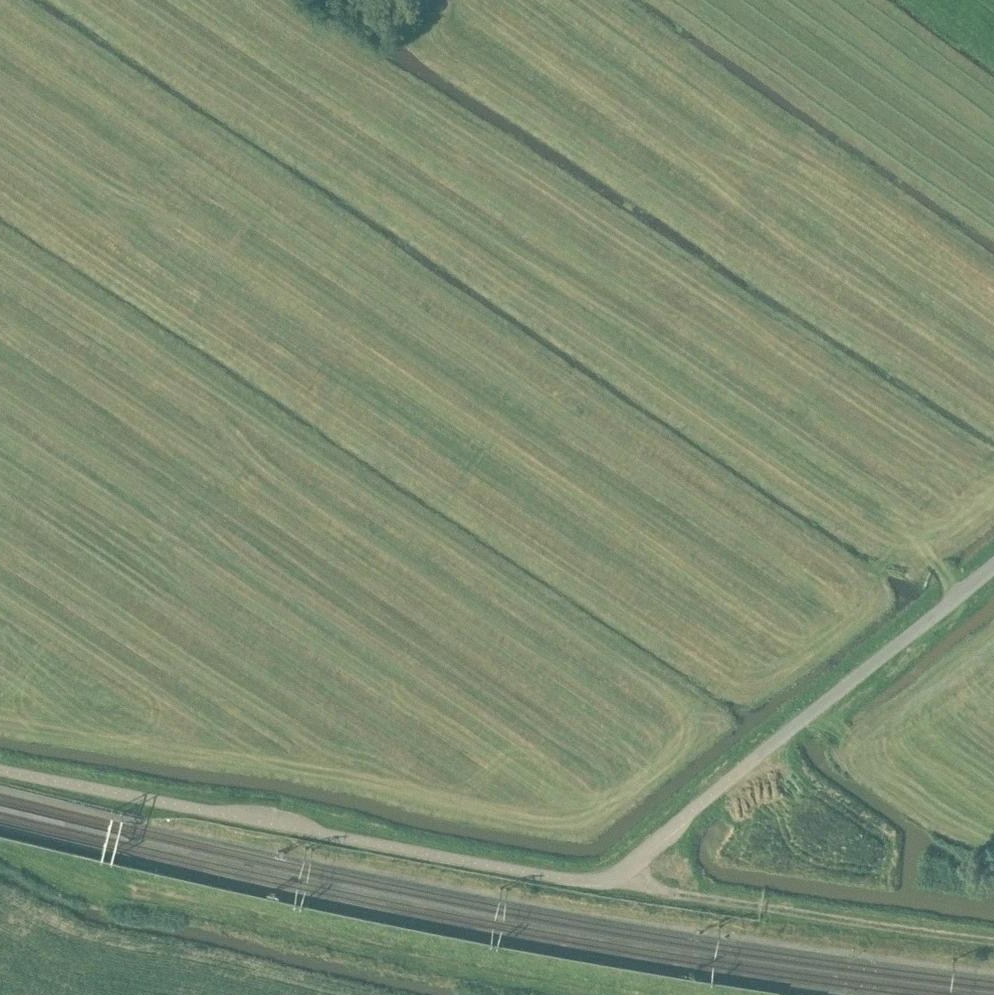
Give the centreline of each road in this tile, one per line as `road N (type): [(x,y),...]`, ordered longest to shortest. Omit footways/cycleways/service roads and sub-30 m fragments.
road 1 (unclassified): [(993,564),(625,869)]
road 2 (track): [(761,908),(993,938)]

